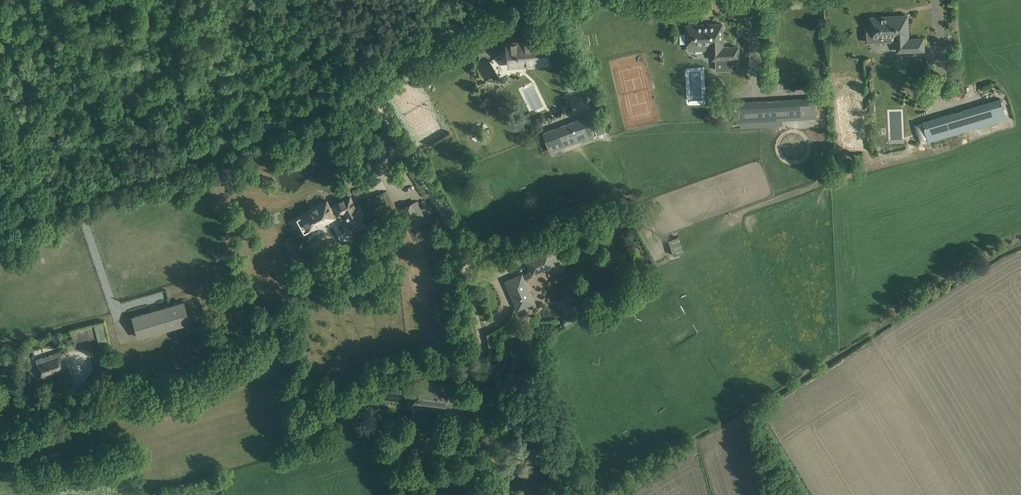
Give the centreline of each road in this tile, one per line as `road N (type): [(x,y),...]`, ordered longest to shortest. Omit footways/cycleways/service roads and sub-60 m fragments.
road 1 (unclassified): [(453,382),(474,369),(479,353),(464,258),(369,82),(489,0)]
road 2 (track): [(369,82),(0,229)]

